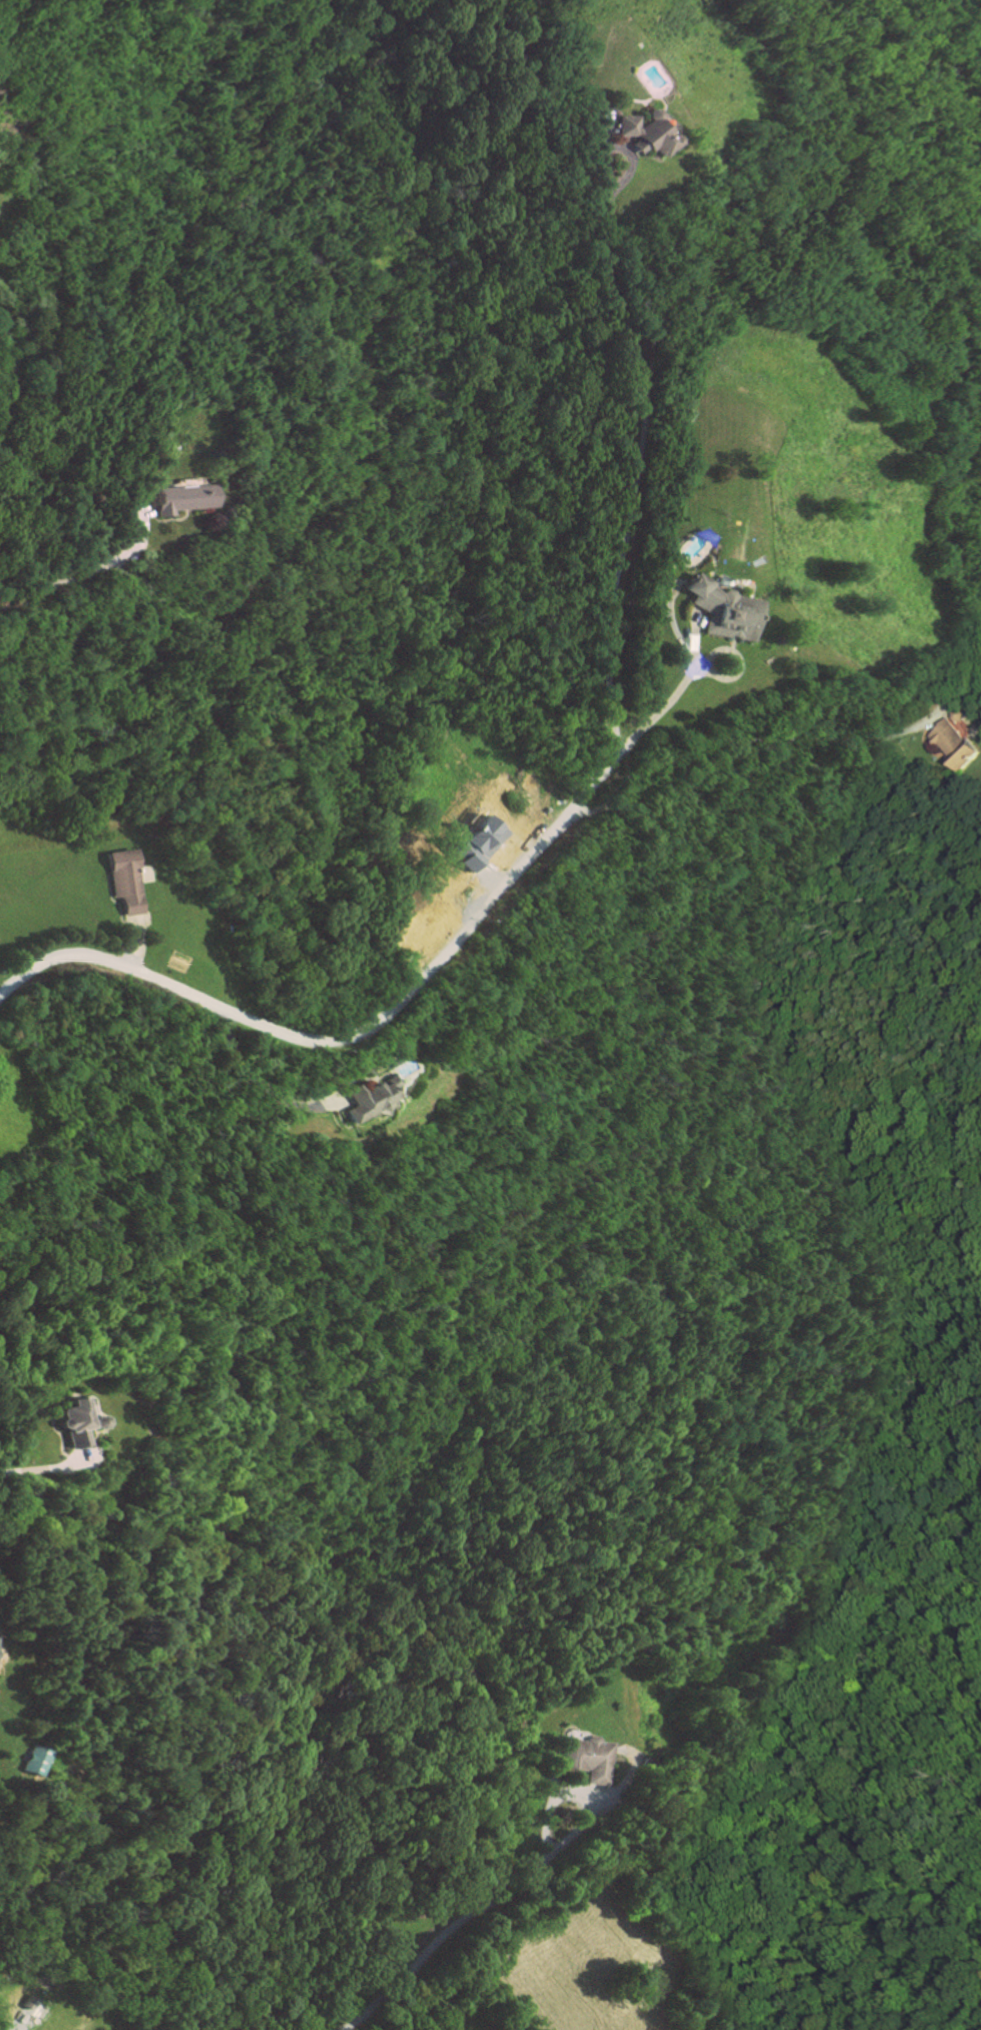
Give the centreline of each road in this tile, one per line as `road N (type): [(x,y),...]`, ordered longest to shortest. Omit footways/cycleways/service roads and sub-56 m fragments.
road 1 (residential): [(0,996),(43,963),(79,955),(260,1026),(326,1039),(352,1031),(431,959),(598,767),(612,739)]

